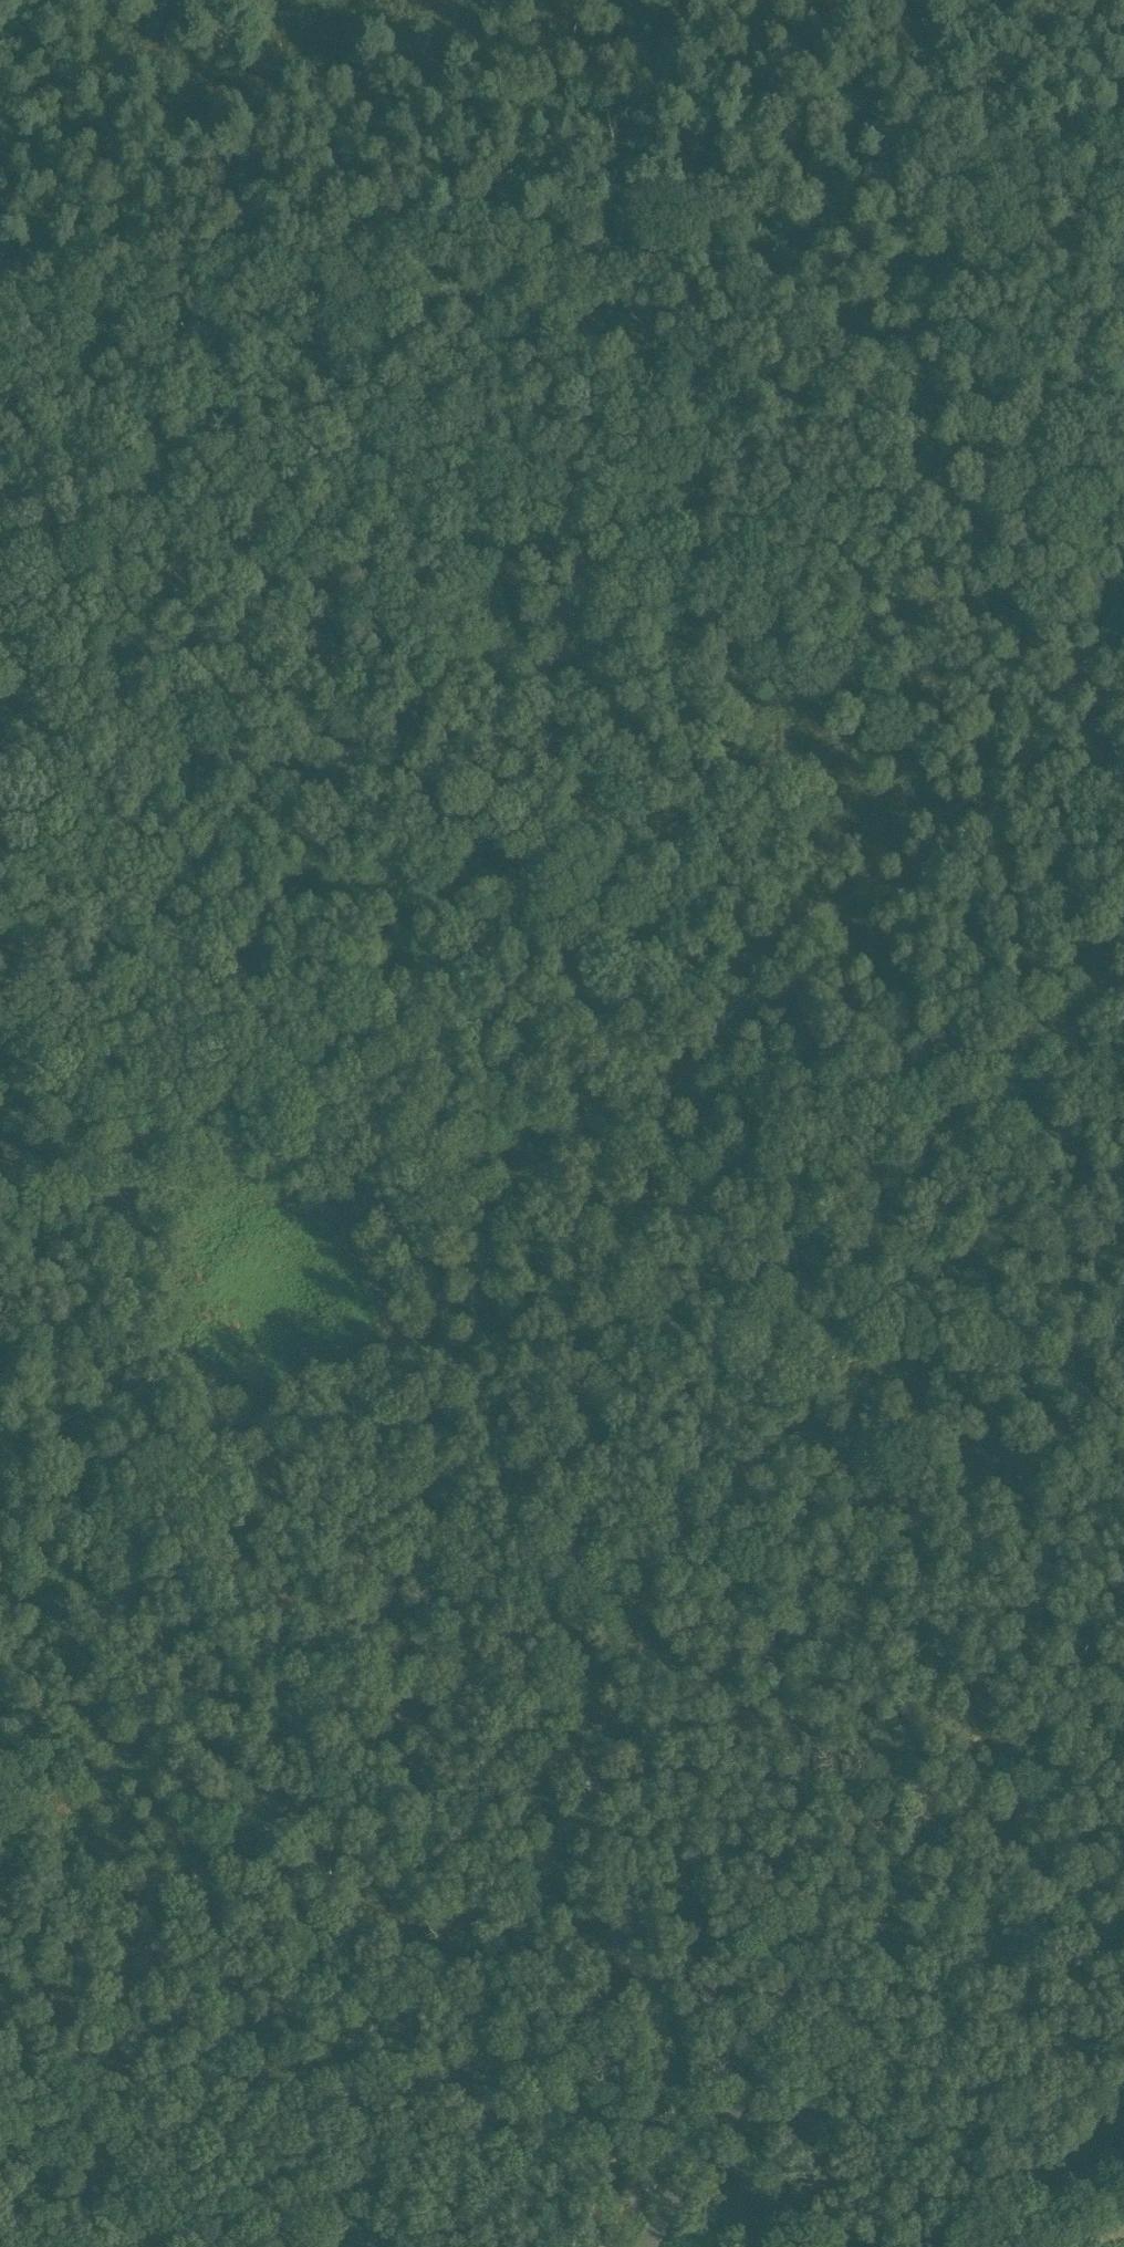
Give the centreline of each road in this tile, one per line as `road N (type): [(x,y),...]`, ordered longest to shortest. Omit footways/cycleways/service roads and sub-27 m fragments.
road 1 (unclassified): [(651,2246),(717,2132),(761,2084),(811,2061),(852,2059),(1123,2115)]

